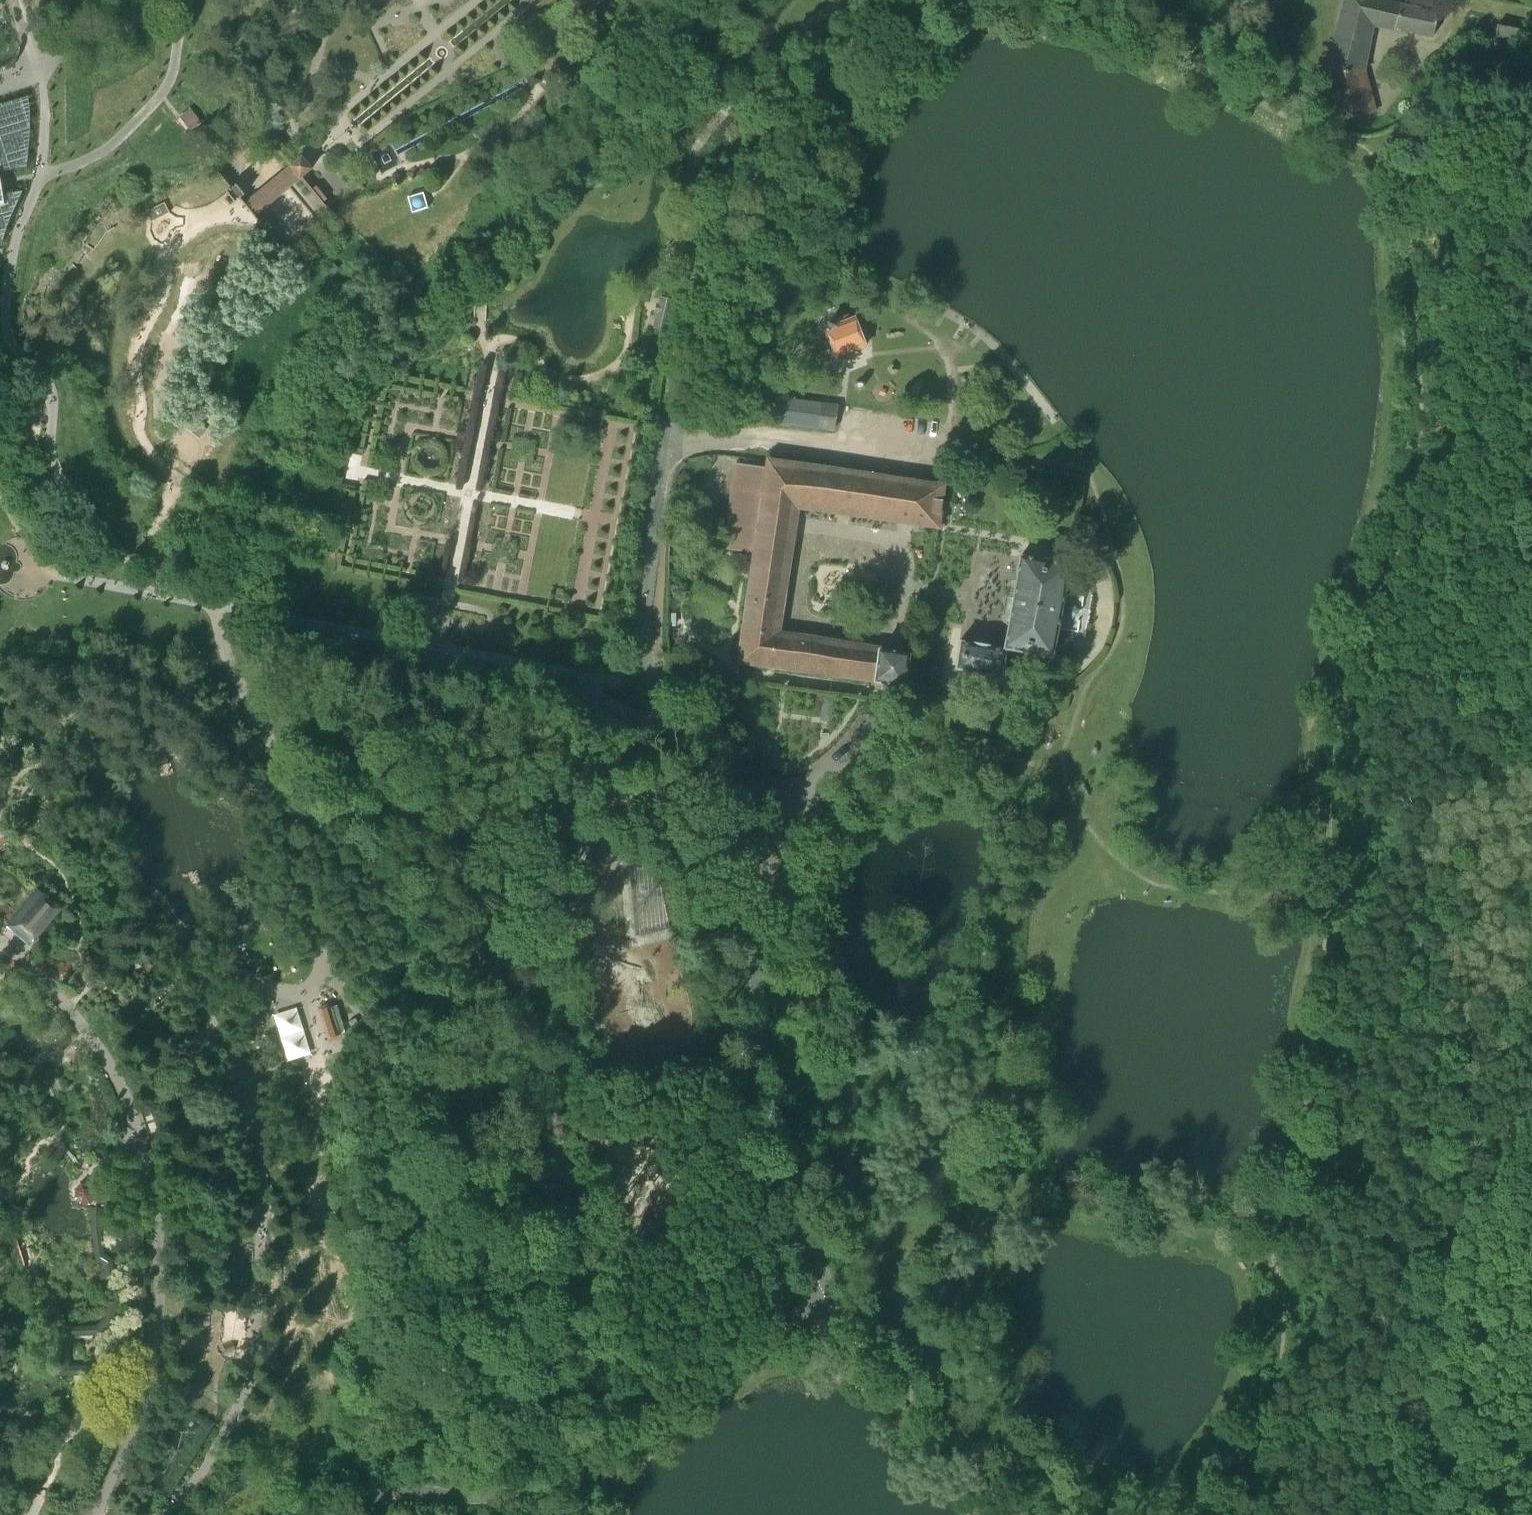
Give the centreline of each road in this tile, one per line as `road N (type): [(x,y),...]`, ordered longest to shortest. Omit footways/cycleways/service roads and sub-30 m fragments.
road 1 (unclassified): [(711,770),(663,709),(643,638),(680,363),(696,292),(730,209),(884,0)]
road 2 (unclassified): [(1009,1514),(828,1290),(773,1103),(752,881)]
road 3 (unclassified): [(927,745),(874,745),(814,783)]
road 4 (unclassified): [(752,881),(741,823),(711,770)]

